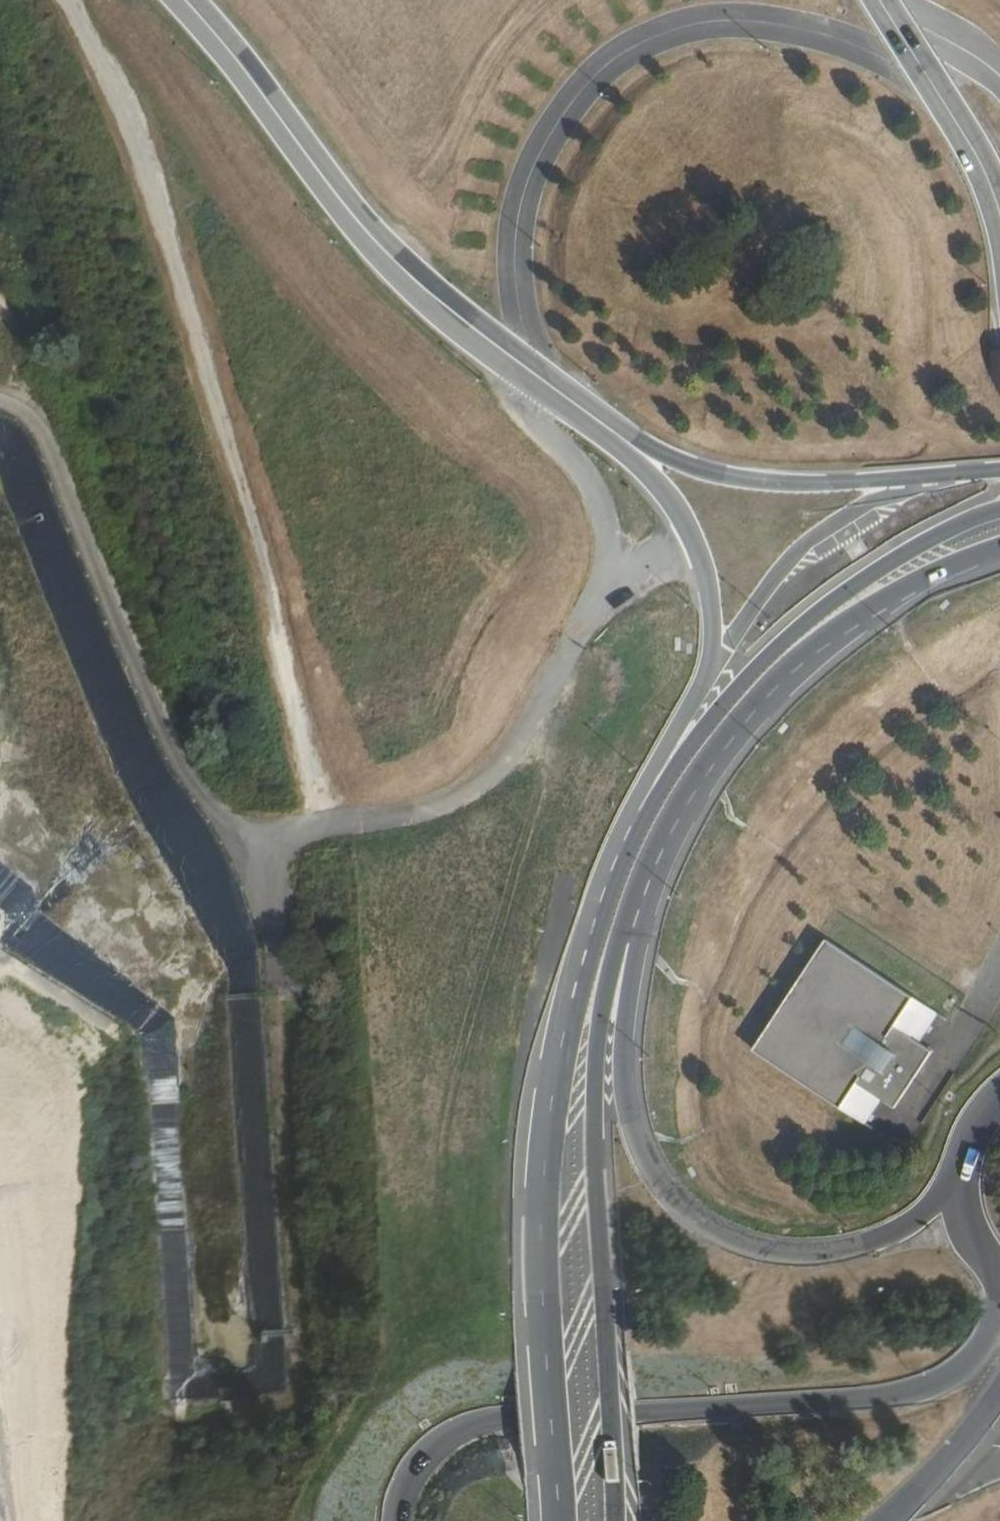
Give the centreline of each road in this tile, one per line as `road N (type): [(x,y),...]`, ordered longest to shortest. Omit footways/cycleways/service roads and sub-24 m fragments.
road 1 (secondary): [(613,1520),(597,1175),(598,1056),(612,965),(639,875),(685,786),(768,696)]
road 2 (track): [(324,827),(261,544),(132,120),(70,0)]
road 3 (unclassified): [(957,1185),(871,1243),(801,1254),(746,1244),(691,1217),(643,1154),(623,1058),(637,946),(665,861),(768,696)]
road 4 (track): [(306,1519),(391,1445),(405,1386),(413,1236),(539,831),(533,734)]
road 5 (secondary): [(664,767),(593,920),(554,1088),(542,1325),(553,1520)]
road 6 (unclassified): [(937,87),(860,43),(775,21),(673,31),(599,70),(563,111),(531,169),(517,240),(518,290),(534,348),(590,414)]
road 7 (unclassified): [(993,1272),(990,1326),(981,1349),(948,1377),(904,1395),(505,1415),(458,1427),(406,1480),(396,1520)]
road 8 (unclassified): [(183,0),(354,219),(419,286),(502,356),(590,414)]
road 9 (track): [(324,827),(430,813),(485,793),(518,759),(615,589),(694,531)]
road 10 (unclassified): [(999,475),(757,488),(691,474),(590,414)]
road 11 (secondary): [(999,510),(915,548),(829,606),(664,767)]
road 12 (unclassified): [(590,414),(694,531),(709,564),(717,607),(711,657),(664,767)]
road 13 (secondary): [(768,696),(875,607),(999,546)]
road 14 (track): [(502,356),(594,493),(613,538),(615,589)]
road 15 (unclassified): [(999,219),(937,87)]
road 16 (unclassified): [(999,76),(962,47),(889,11)]

